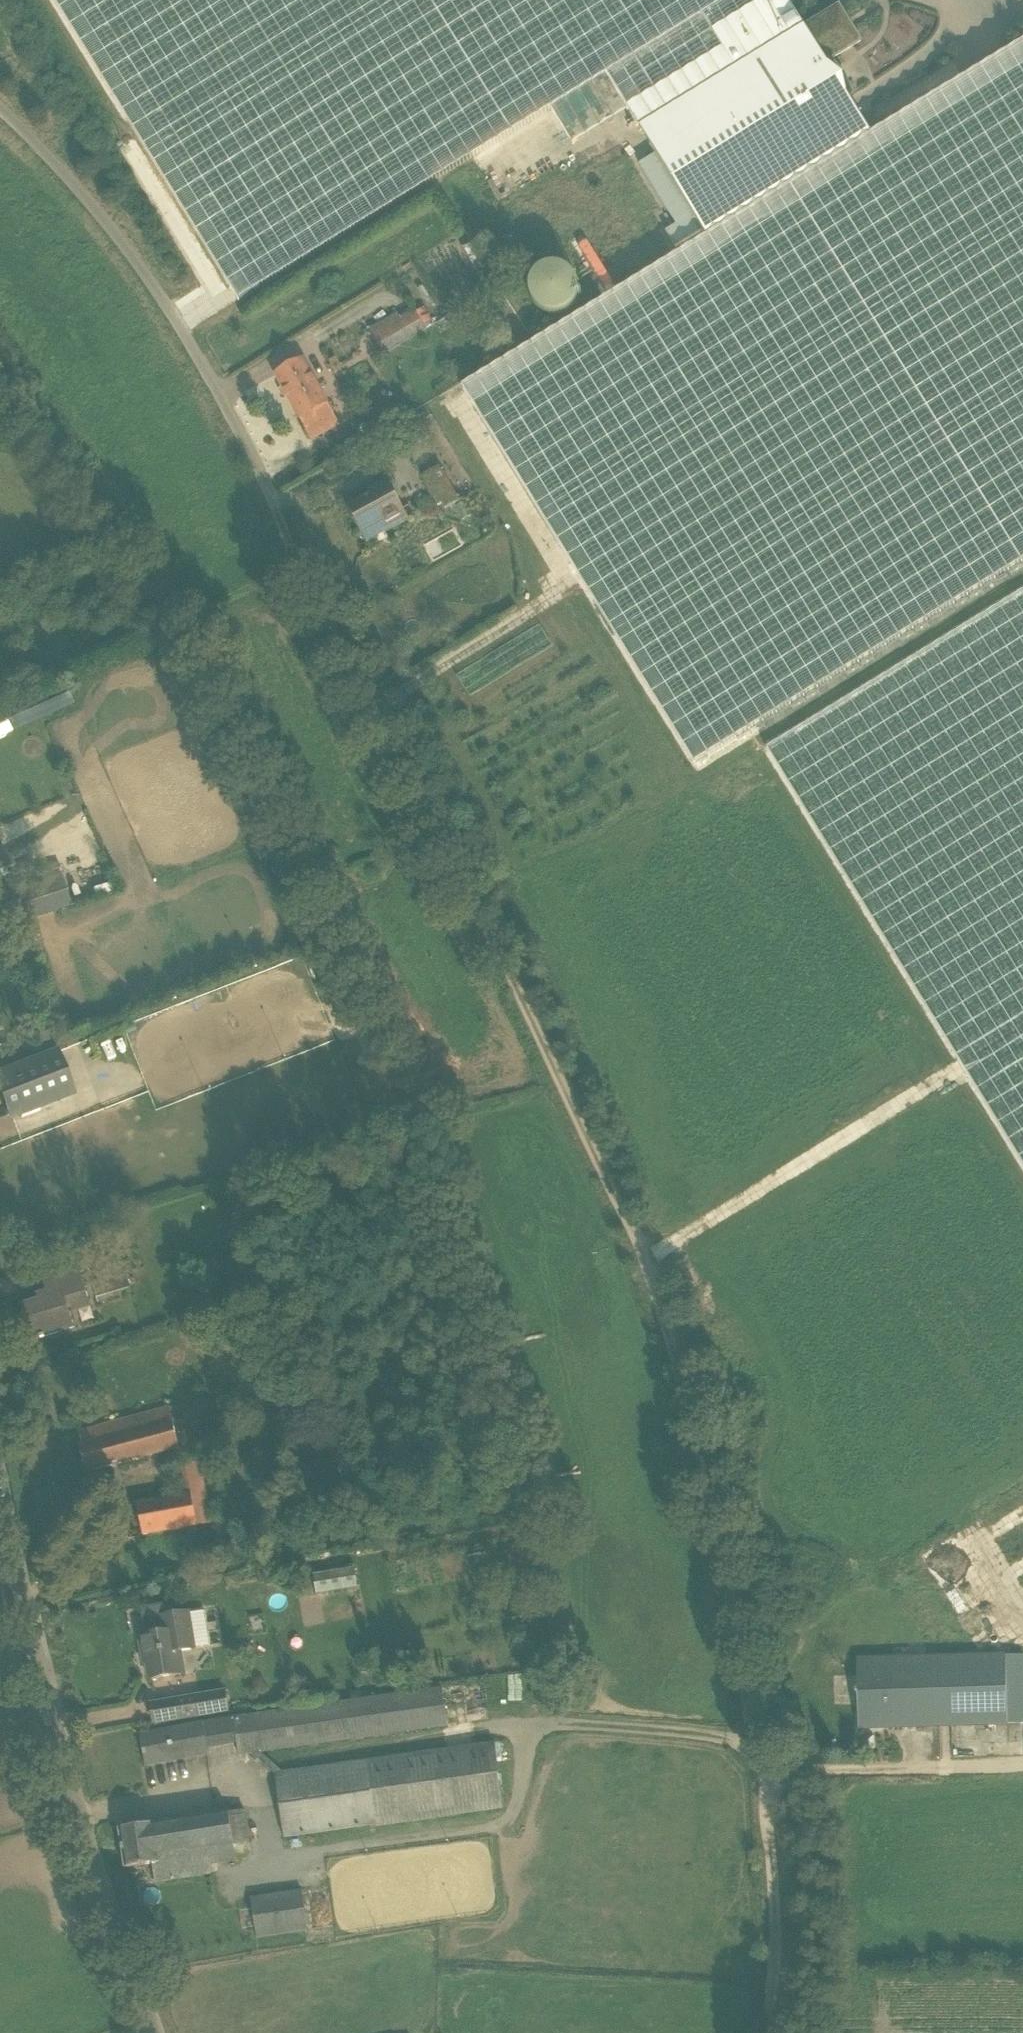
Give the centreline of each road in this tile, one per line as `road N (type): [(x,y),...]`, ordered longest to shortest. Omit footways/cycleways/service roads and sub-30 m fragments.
road 1 (track): [(782,2032),(778,1776),(768,1757),(683,1353),(633,1217),(514,964),(264,475)]
road 2 (unclassified): [(145,2032),(48,1730),(0,1490)]
road 3 (unclassified): [(264,475),(161,300),(64,165),(0,102)]
road 4 (track): [(768,1757),(716,1735),(534,1725)]

